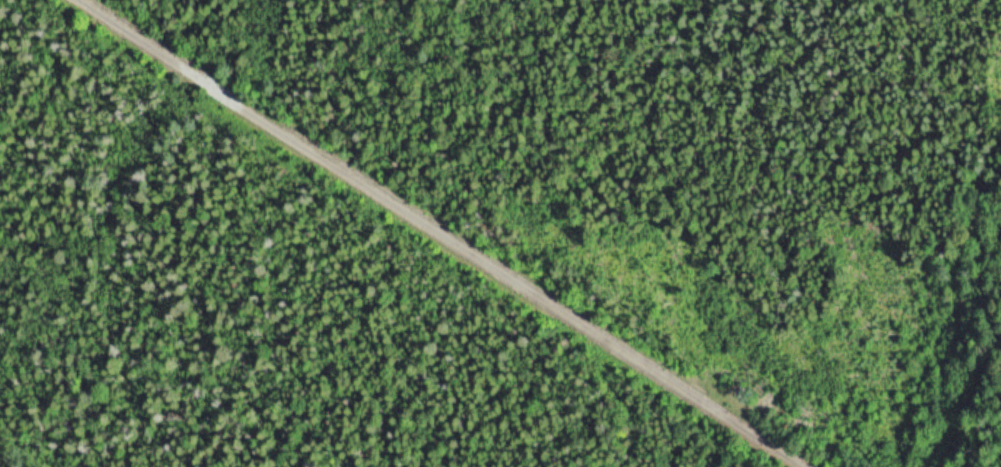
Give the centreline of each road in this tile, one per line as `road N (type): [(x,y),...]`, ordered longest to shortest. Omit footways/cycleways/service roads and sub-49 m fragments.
road 1 (residential): [(816,466),(80,0)]

